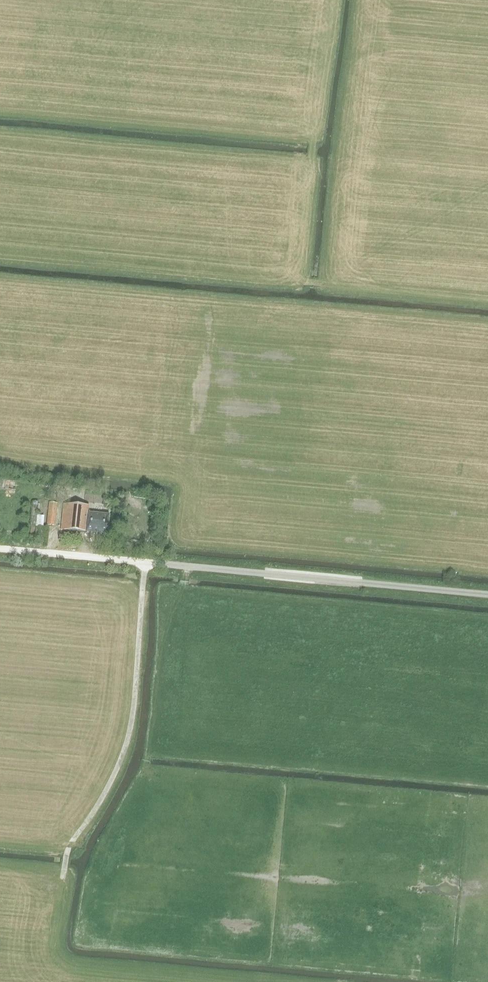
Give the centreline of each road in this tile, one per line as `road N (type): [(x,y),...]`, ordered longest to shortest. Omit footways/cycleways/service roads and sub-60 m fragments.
road 1 (unclassified): [(487,594),(0,549)]
road 2 (track): [(62,879),(68,850),(112,779),(130,731),(145,562)]

